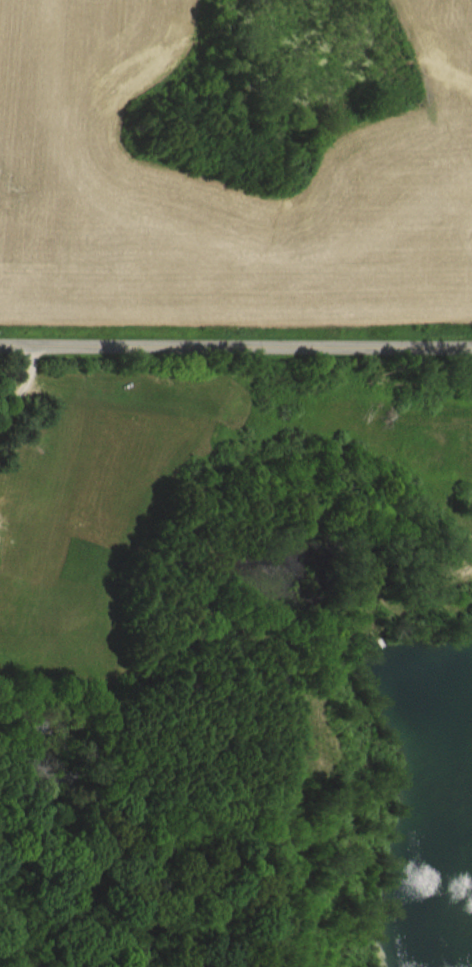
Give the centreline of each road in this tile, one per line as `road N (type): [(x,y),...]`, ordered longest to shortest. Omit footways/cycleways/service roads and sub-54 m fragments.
road 1 (tertiary): [(471,348),(0,344)]

